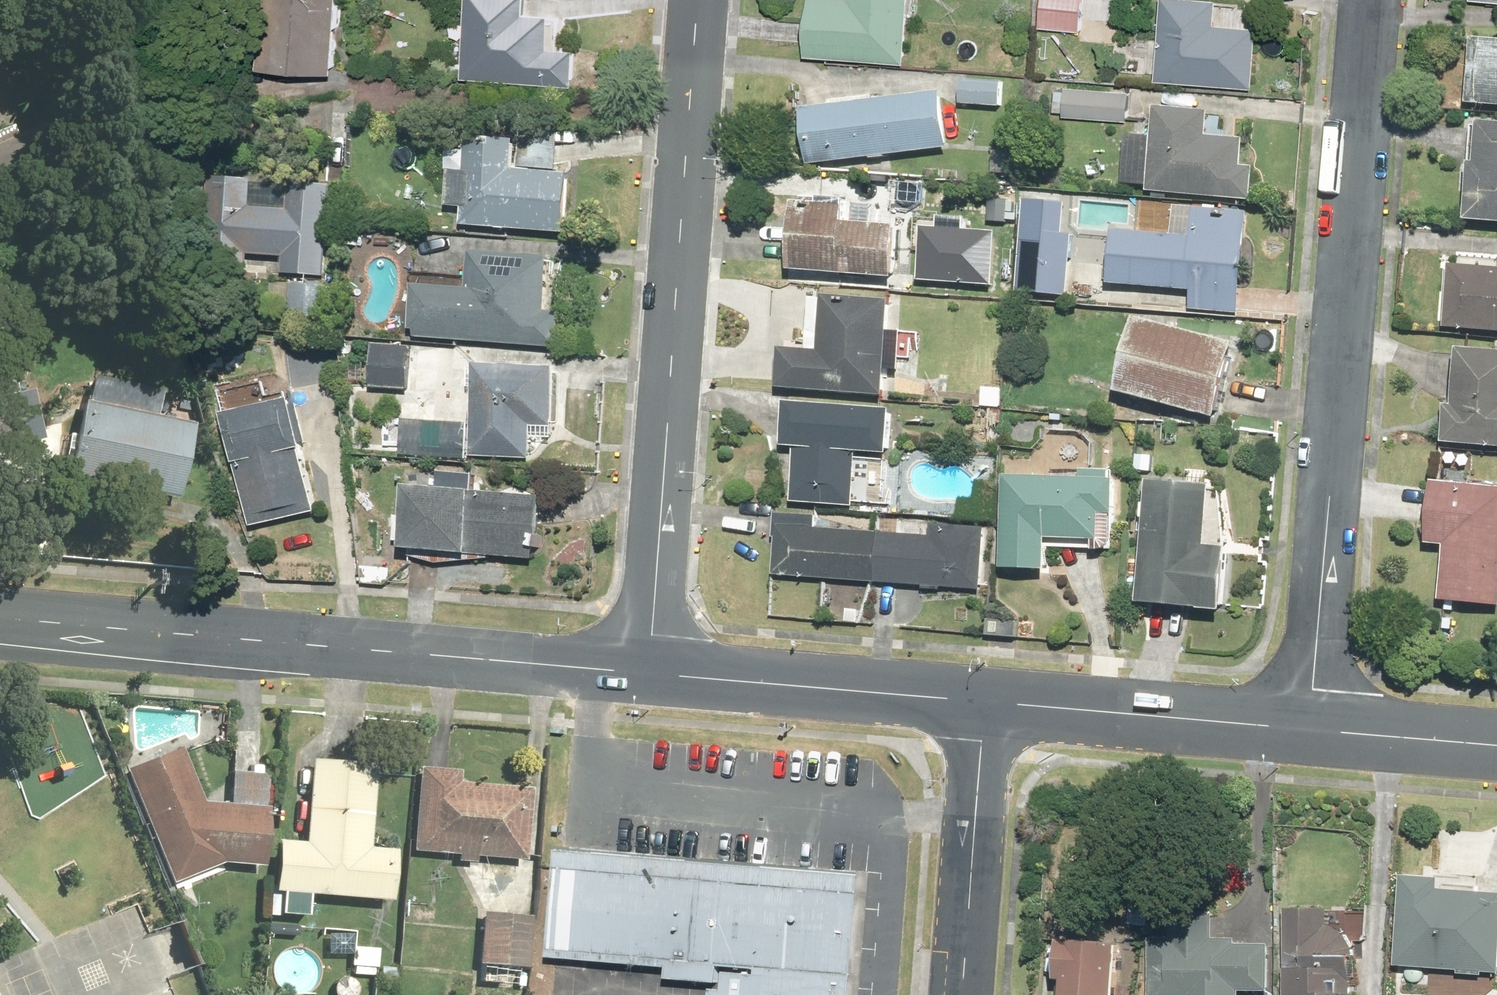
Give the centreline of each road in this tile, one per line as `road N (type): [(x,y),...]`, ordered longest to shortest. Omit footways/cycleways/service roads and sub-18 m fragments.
road 1 (residential): [(1309,731),(1372,0)]
road 2 (tertiary): [(700,0),(651,675)]
road 3 (tertiary): [(0,619),(651,675)]
road 4 (tertiary): [(651,675),(987,702)]
road 5 (tertiary): [(987,702),(1309,731)]
road 6 (residential): [(963,994),(987,702)]
road 7 (tertiary): [(1309,731),(1496,747)]

